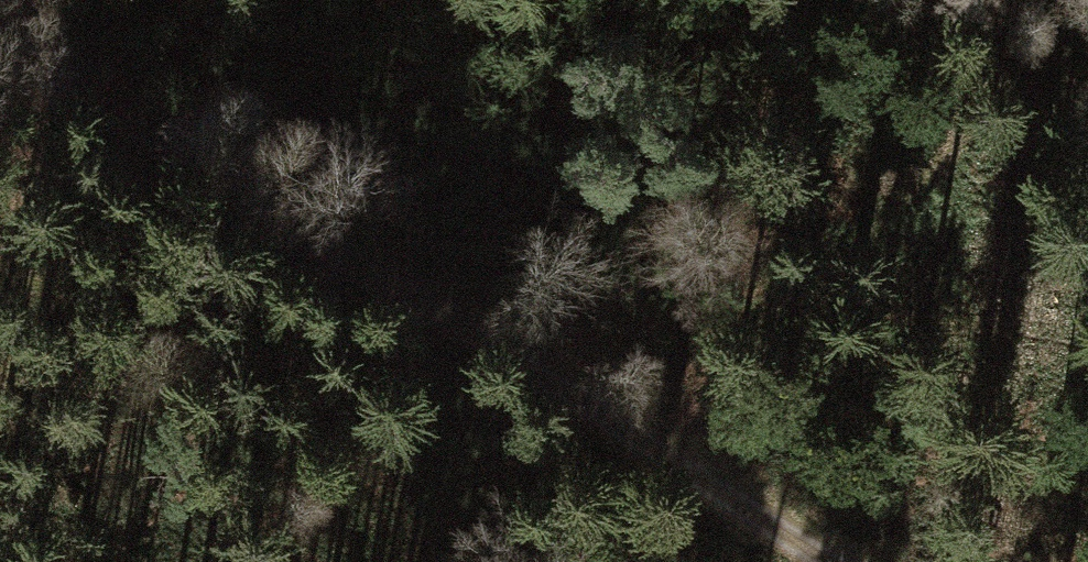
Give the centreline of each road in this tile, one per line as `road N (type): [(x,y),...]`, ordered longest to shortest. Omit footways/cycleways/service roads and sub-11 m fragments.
road 1 (track): [(937,561),(731,479),(0,28)]
road 2 (track): [(56,0),(962,202),(1087,218)]

